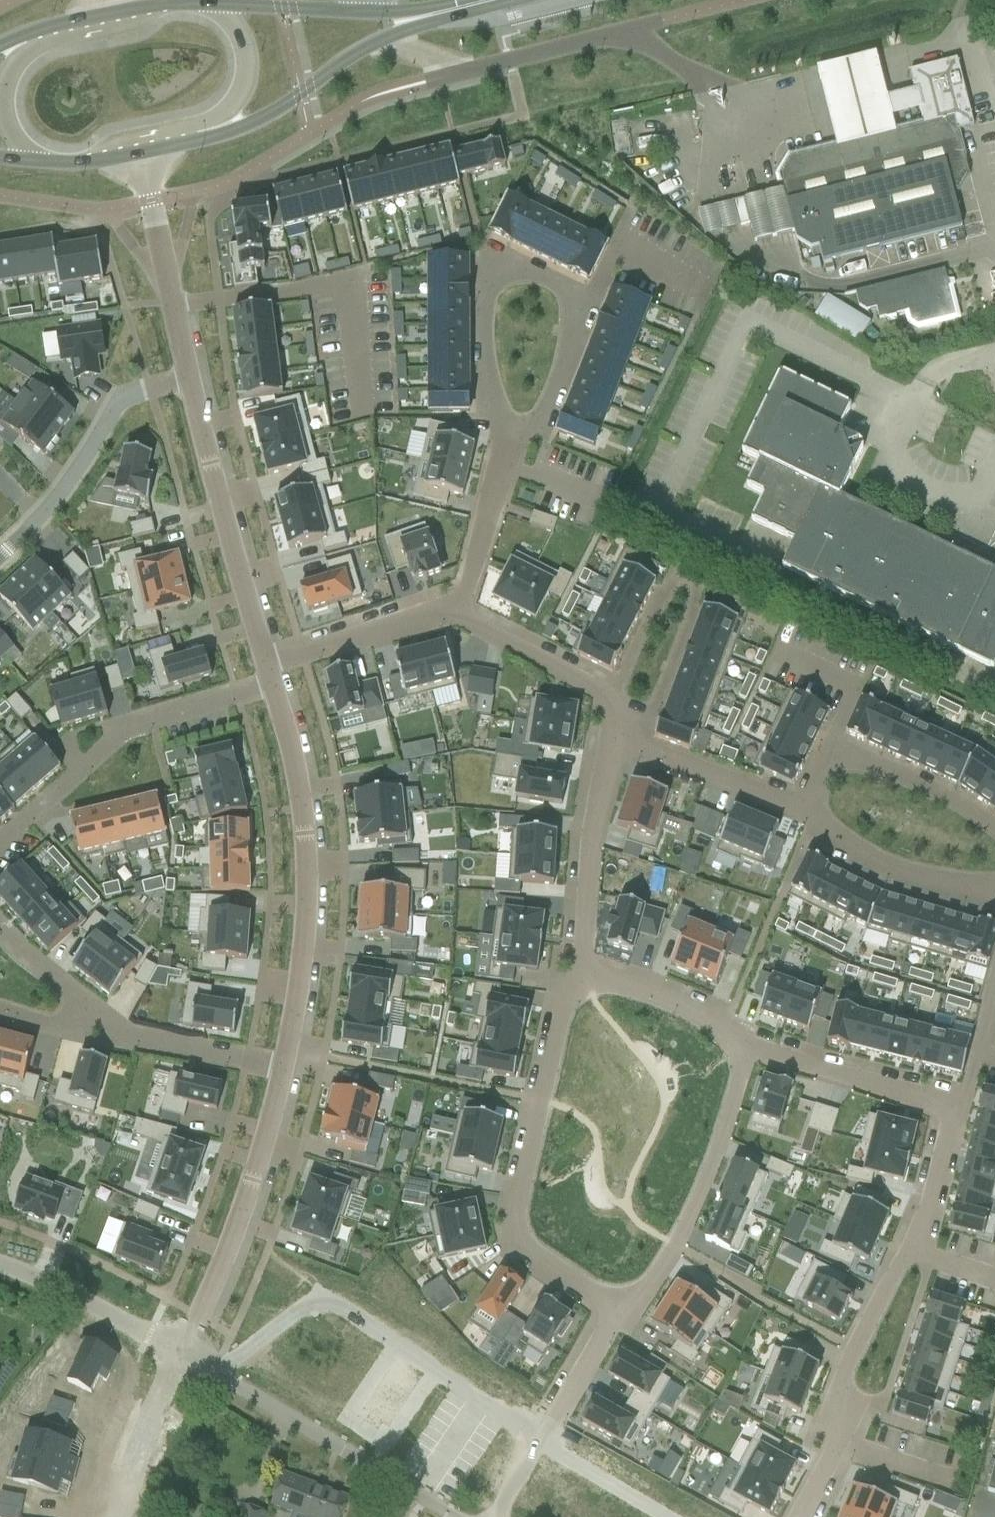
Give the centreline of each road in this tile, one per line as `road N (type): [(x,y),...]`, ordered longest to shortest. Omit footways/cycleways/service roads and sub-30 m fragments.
road 1 (residential): [(507,432),(537,427),(586,299),(481,249),(494,413)]
road 2 (residential): [(804,1516),(835,1448),(836,1398),(923,1210),(952,1102)]
road 3 (residential): [(584,968),(562,1016),(510,1219),(526,1254),(623,1311)]
road 4 (tertiary): [(280,1063),(304,951),(306,842),(271,685)]
road 5 (residential): [(539,1435),(328,1306),(293,1316),(224,1377)]
road 6 (residential): [(0,839),(121,734),(271,685)]
road 7 (tertiary): [(181,1351),(231,1241),(280,1063)]
road 8 (tertiary): [(265,665),(189,378)]
road 9 (residential): [(742,1042),(668,1249),(623,1311)]
road 10 (residential): [(0,557),(48,507),(121,397),(189,378)]
road 11 (residential): [(452,1516),(224,1377)]
road 12 (secondary): [(469,6),(414,13),(205,3)]
road 13 (unclassified): [(368,45),(465,71),(618,32)]
road 14 (residential): [(994,827),(944,793),(832,747),(806,806)]
road 15 (residential): [(615,739),(593,840),(584,968)]
road 16 (tertiary): [(189,378),(158,264),(142,152)]
road 17 (residential): [(455,610),(610,699),(615,739)]
road 18 (residential): [(952,1102),(742,1042)]
road 19 (residential): [(806,806),(832,838),(909,876),(994,901)]
road 20 (residential): [(806,806),(615,739)]
road 21 (residential): [(280,1063),(127,1036),(88,1012)]
road 22 (residential): [(181,1351),(0,1265)]
road 23 (residential): [(265,665),(455,610)]
road 24 (residential): [(455,610),(507,432)]
road 25 (secondary): [(209,137),(301,95),(368,45)]
road 26 (tertiary): [(114,1516),(181,1351)]
road 27 (residential): [(742,1042),(666,993),(584,968)]
road 28 (secondary): [(209,137),(240,95),(250,65),(237,27),(205,3)]
road 29 (secondary): [(29,35),(4,86),(2,116),(18,142),(50,165)]
road 30 (residential): [(673,1516),(539,1435)]
road 31 (residential): [(623,1311),(539,1435)]
road 32 (residential): [(952,1102),(968,1093),(994,983)]
road 33 (residential): [(88,1012),(0,926)]

